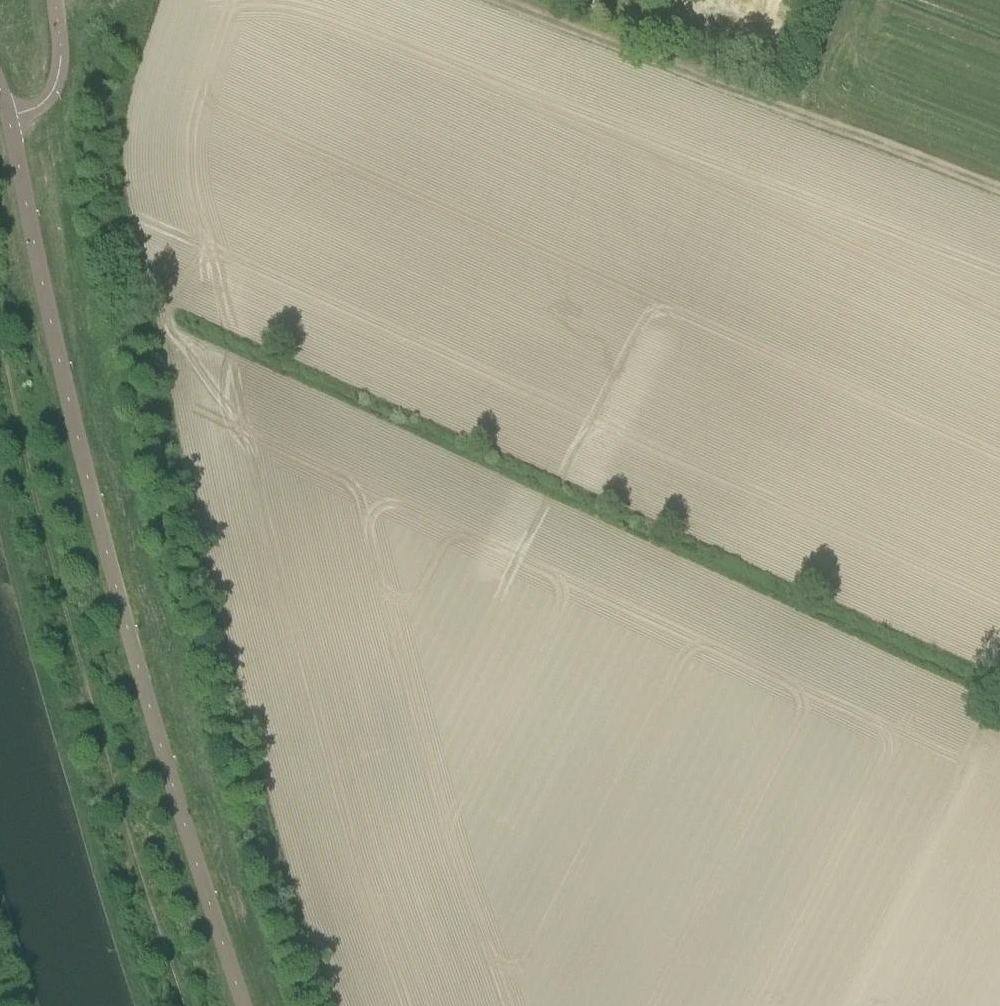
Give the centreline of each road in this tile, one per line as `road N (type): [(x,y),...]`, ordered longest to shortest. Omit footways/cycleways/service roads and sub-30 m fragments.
road 1 (track): [(999,191),(502,0)]

